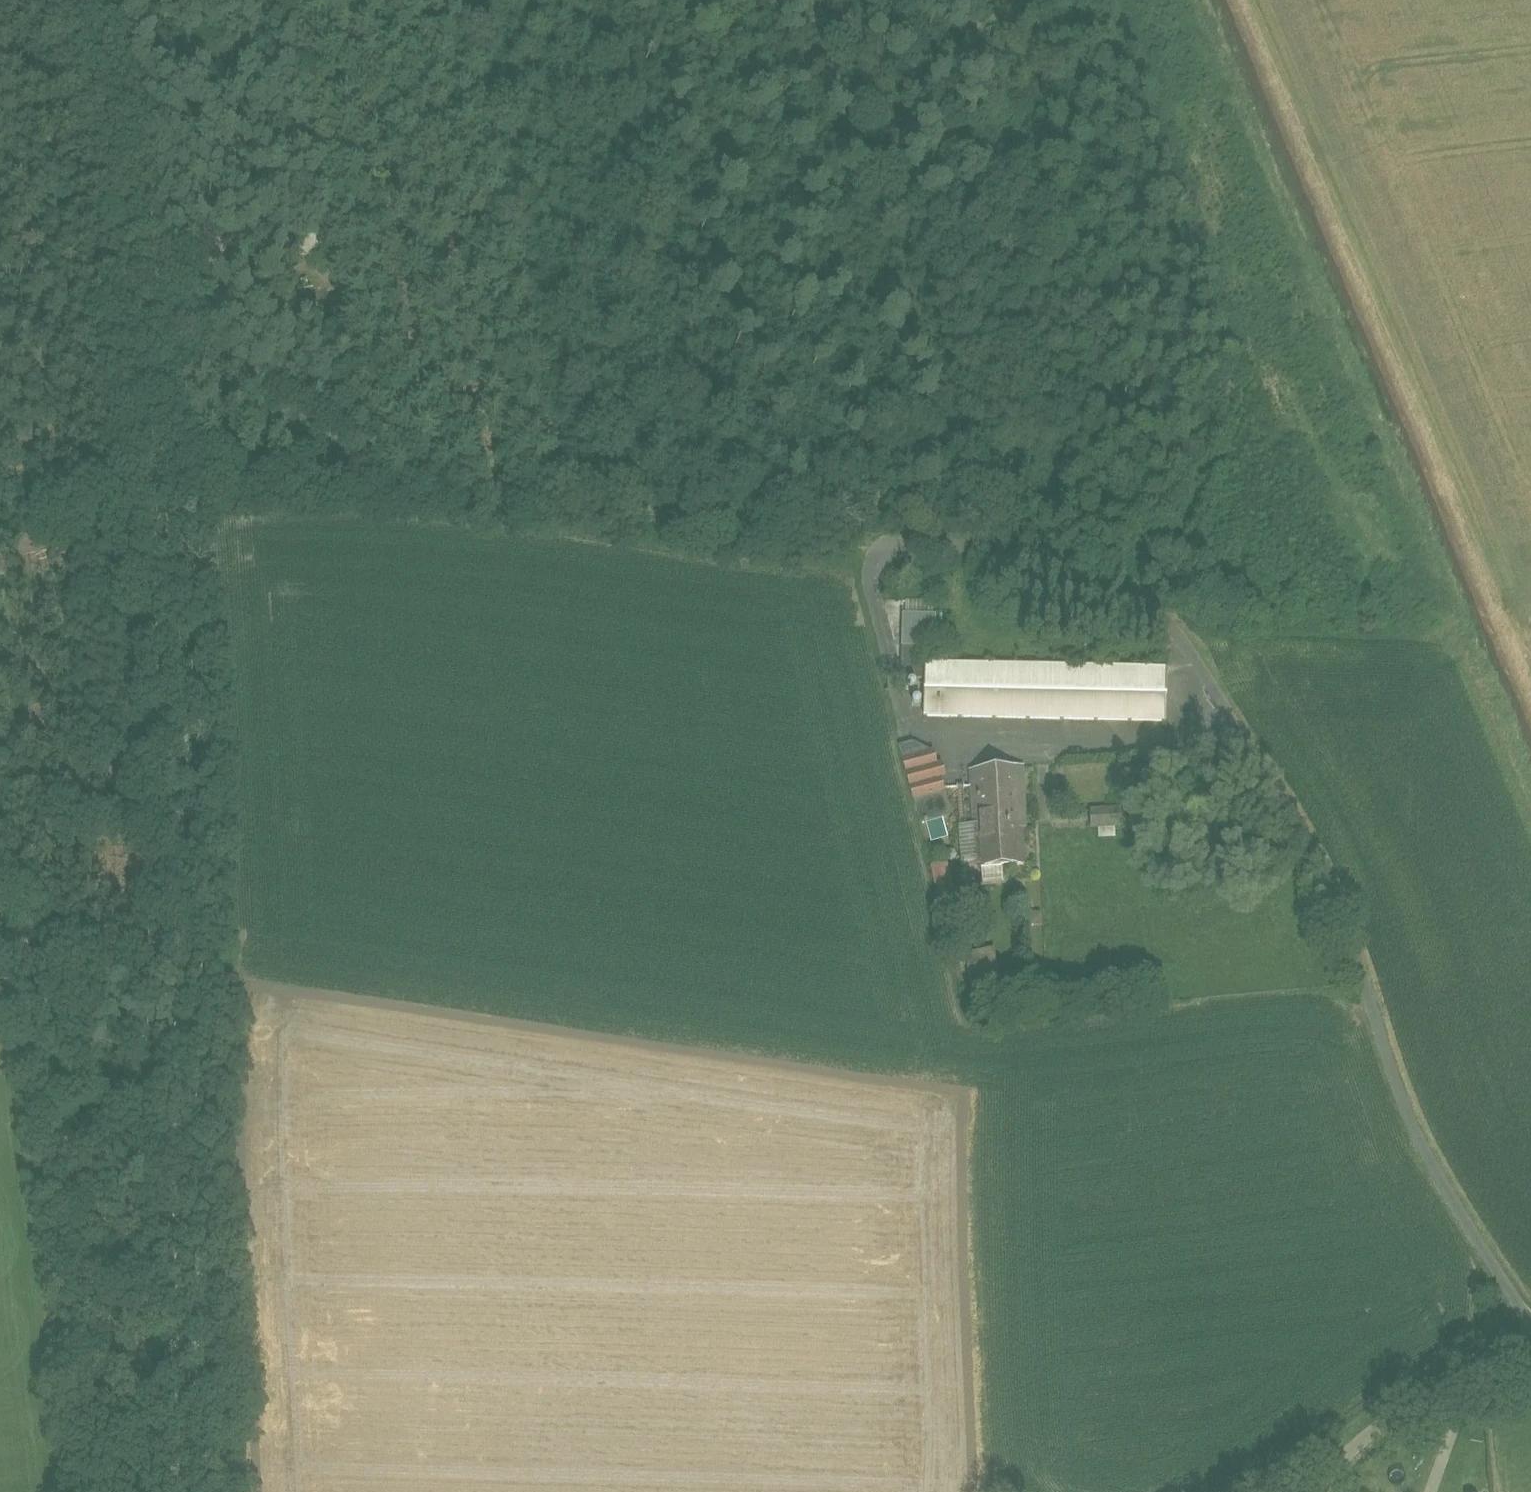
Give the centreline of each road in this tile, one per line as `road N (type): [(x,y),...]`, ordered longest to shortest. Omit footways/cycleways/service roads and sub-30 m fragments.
road 1 (track): [(187,1491),(173,784),(151,477)]
road 2 (residential): [(1530,1320),(1410,1109),(1324,863),(1193,682)]
road 3 (track): [(151,477),(133,160),(71,0)]

